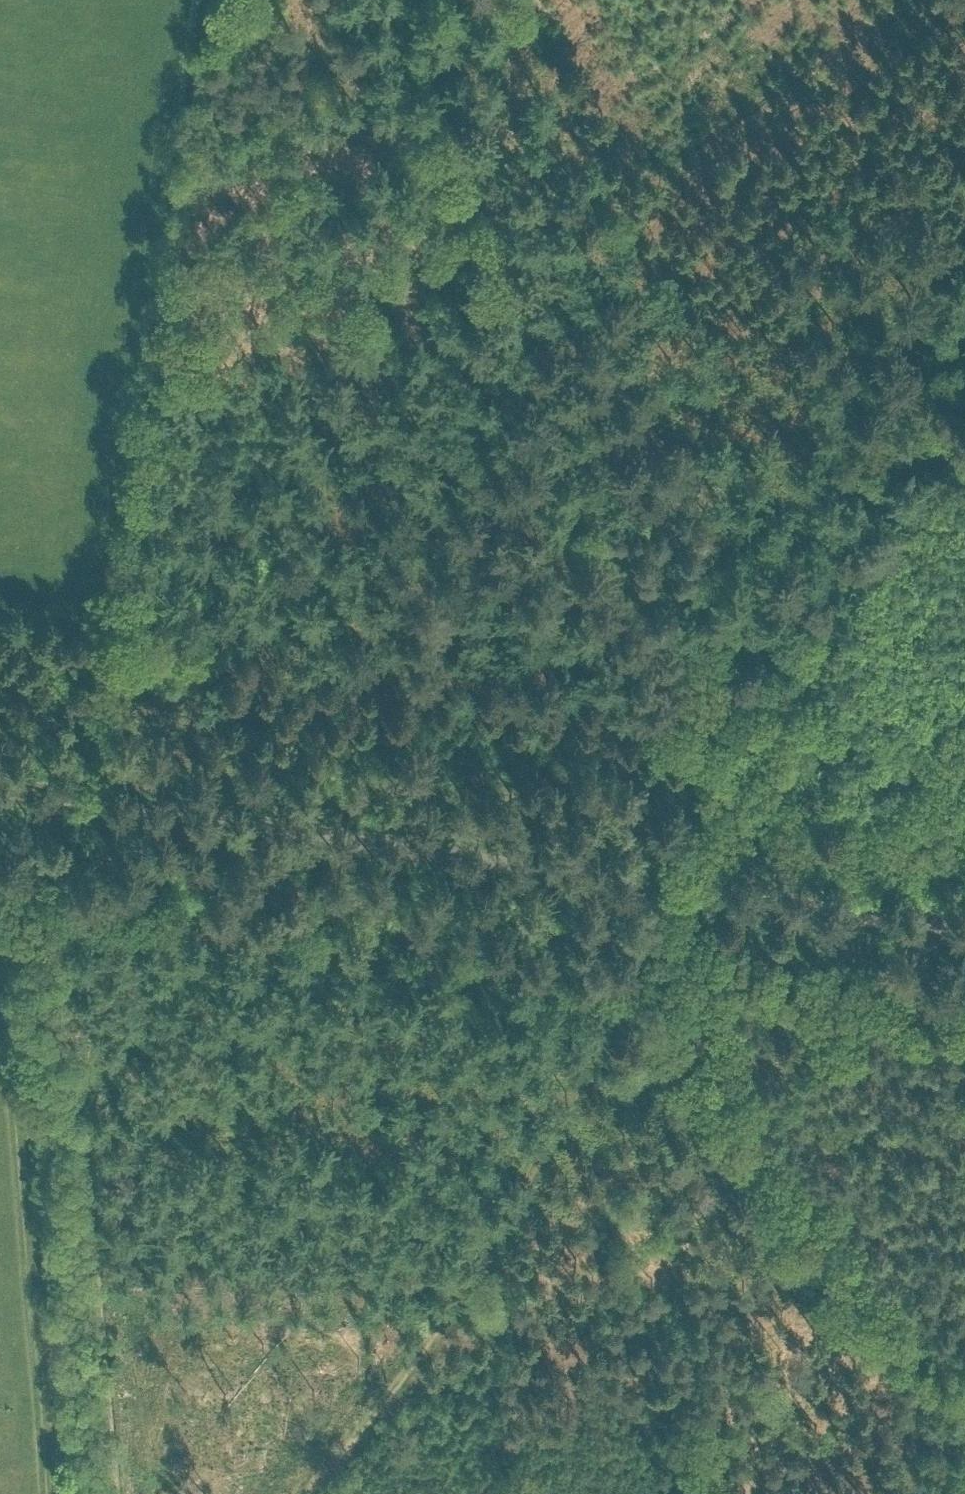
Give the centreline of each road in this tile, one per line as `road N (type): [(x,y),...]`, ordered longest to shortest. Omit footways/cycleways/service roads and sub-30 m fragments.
road 1 (tertiary): [(964,926),(0,787)]
road 2 (track): [(411,0),(592,493),(696,715),(703,784),(690,889)]
road 3 (track): [(308,1493),(377,1419),(478,1268),(681,888)]
road 4 (track): [(698,828),(723,801),(964,399)]
road 5 (track): [(61,796),(10,961)]

